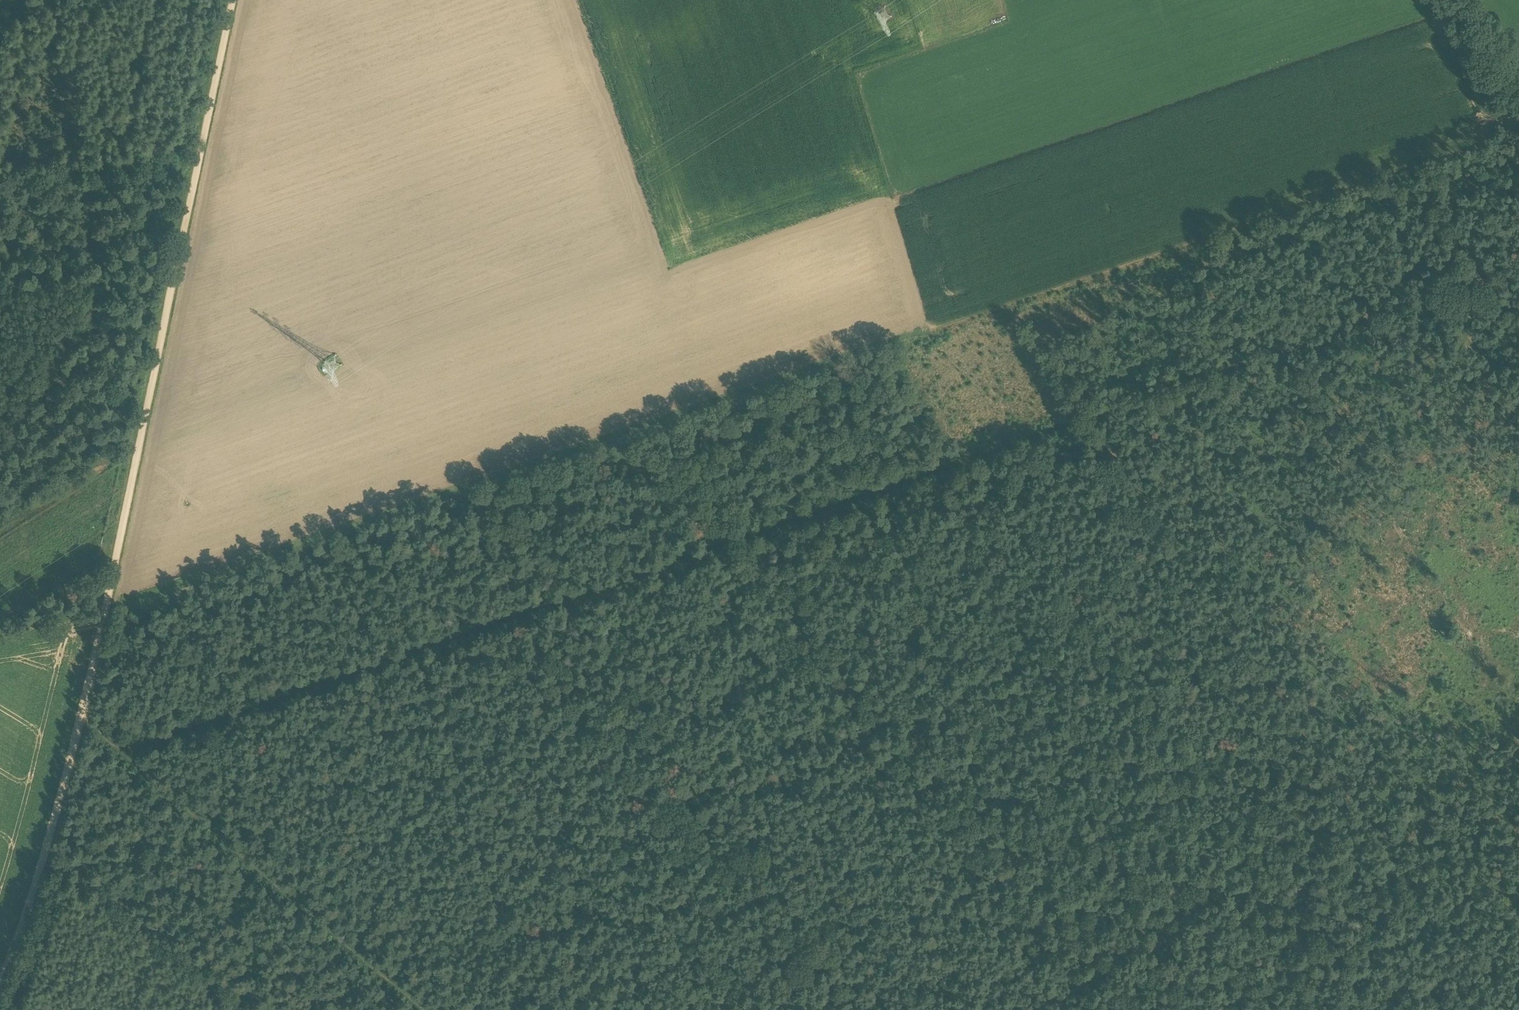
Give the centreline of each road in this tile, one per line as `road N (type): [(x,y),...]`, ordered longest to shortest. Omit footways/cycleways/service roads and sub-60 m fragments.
road 1 (track): [(235,0),(81,721),(0,986)]
road 2 (track): [(1095,414),(1514,1009)]
road 3 (track): [(444,645),(751,1009)]
road 4 (unclassified): [(1518,99),(1451,0)]

